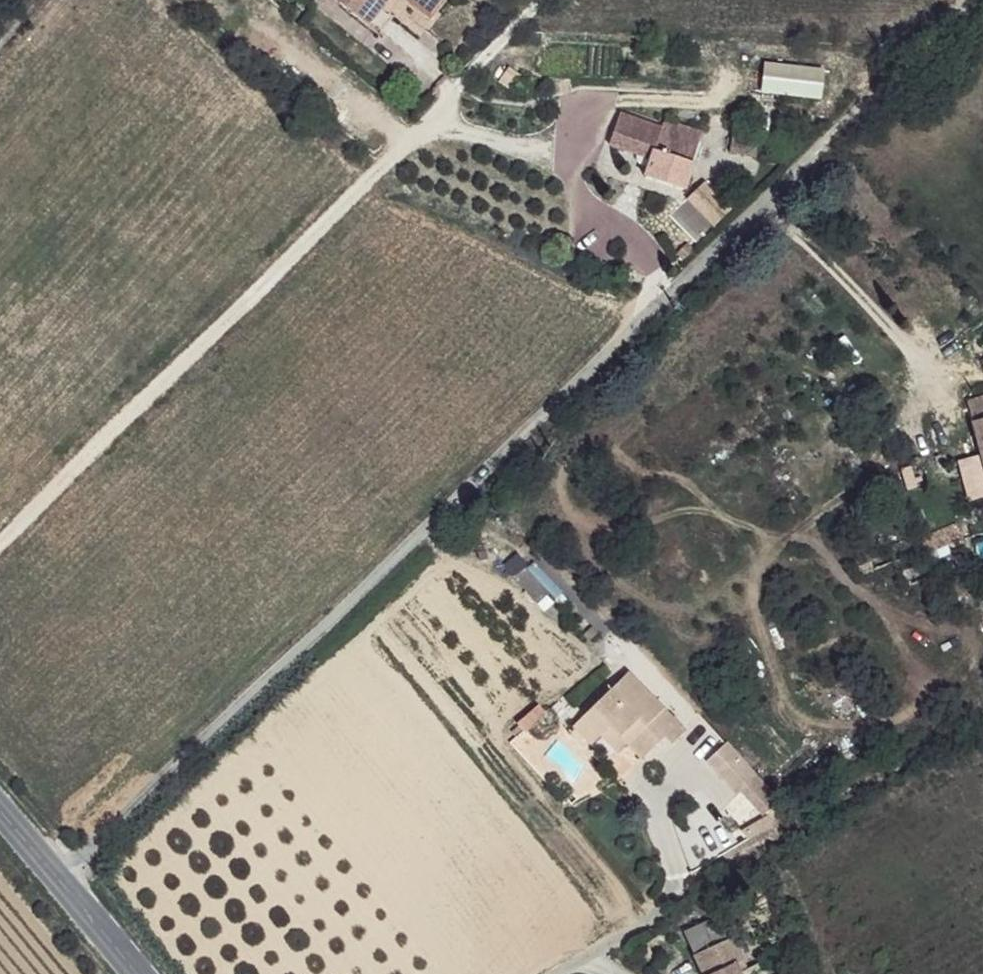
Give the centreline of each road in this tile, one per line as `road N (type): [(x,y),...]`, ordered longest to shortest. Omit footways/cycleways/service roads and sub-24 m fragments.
road 1 (track): [(272,0),(394,104),(417,138),(0,548)]
road 2 (primary): [(0,811),(139,973)]
road 3 (track): [(417,138),(549,0)]

